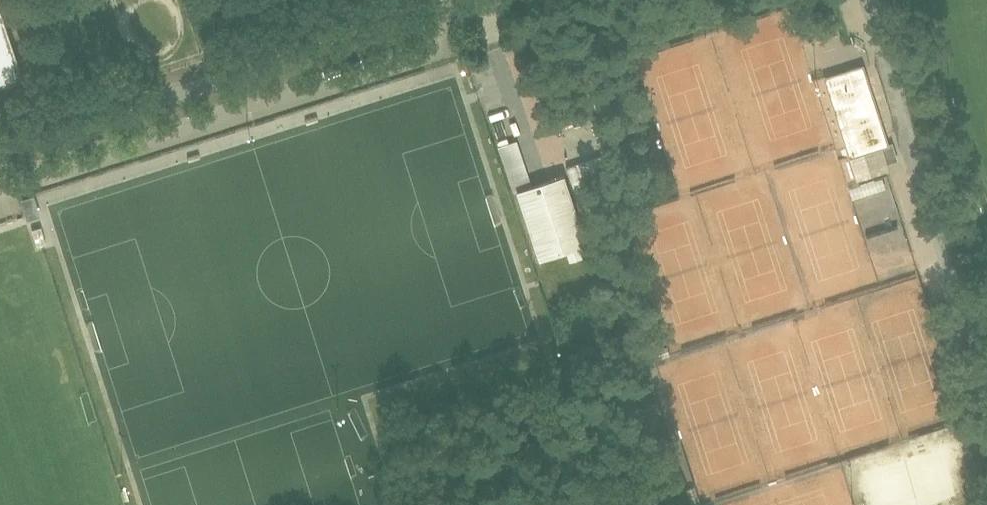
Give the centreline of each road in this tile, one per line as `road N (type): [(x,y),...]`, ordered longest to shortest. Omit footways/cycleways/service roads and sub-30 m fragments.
road 1 (residential): [(0,150),(472,0)]
road 2 (track): [(863,0),(986,373)]

